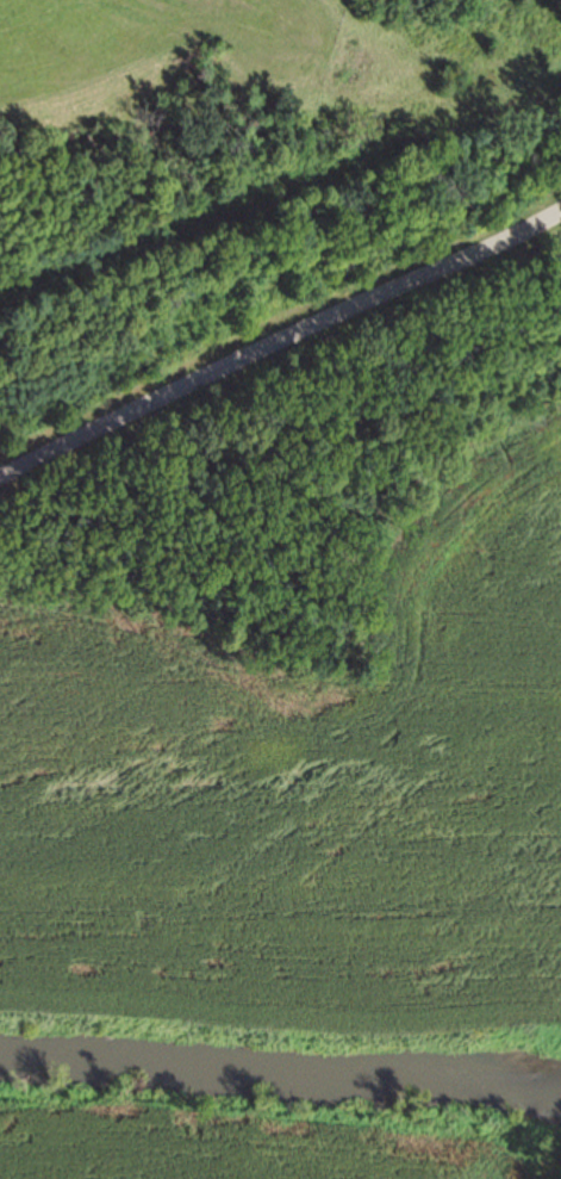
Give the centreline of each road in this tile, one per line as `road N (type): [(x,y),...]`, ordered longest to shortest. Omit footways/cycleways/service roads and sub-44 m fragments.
road 1 (residential): [(0,485),(560,201)]

